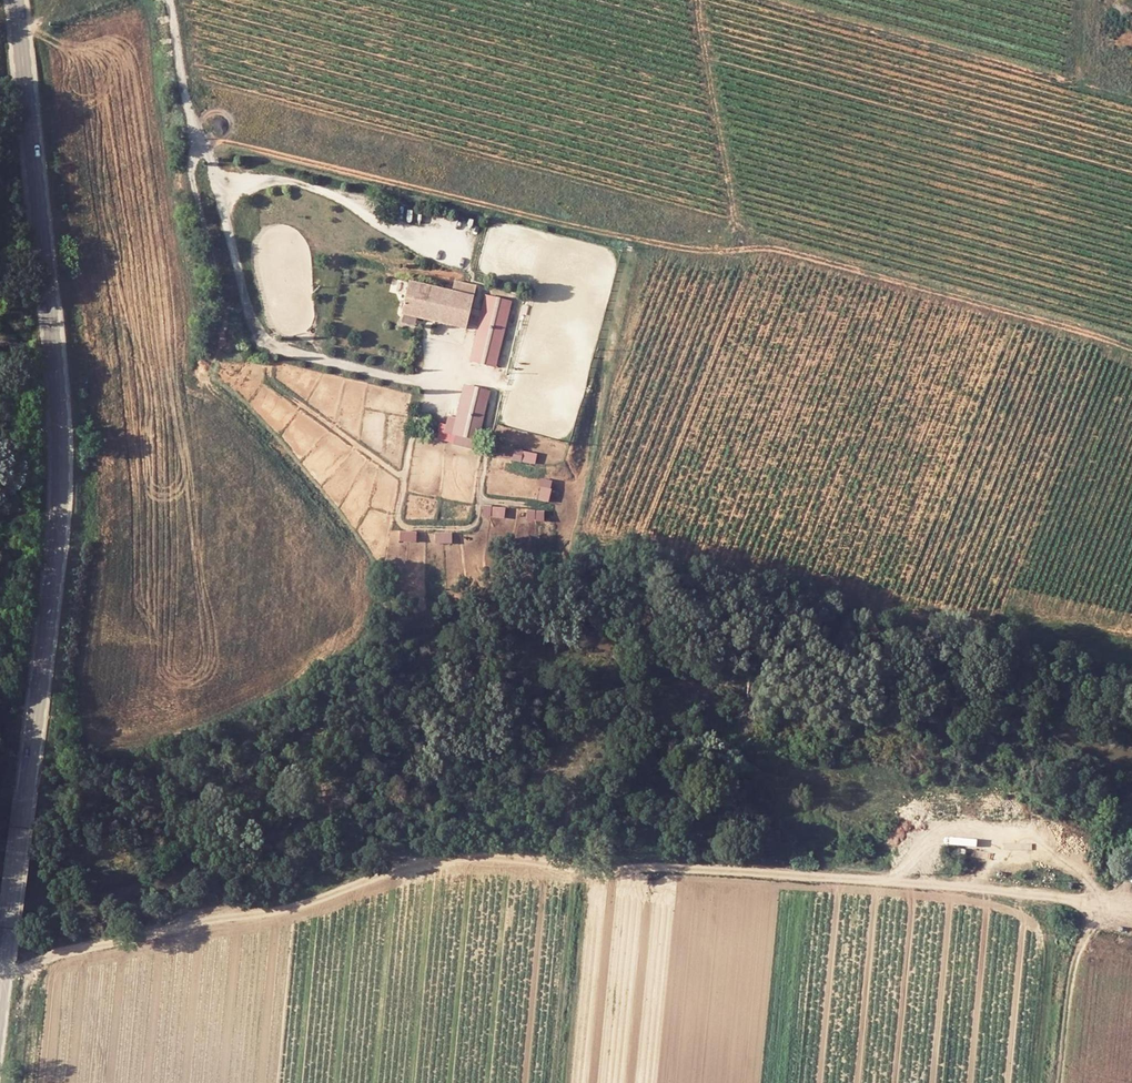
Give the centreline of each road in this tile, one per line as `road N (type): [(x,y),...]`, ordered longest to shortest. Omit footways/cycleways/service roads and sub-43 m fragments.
road 1 (track): [(4,972),(54,953),(305,905),(423,861),(477,856),(597,872),(656,867),(1015,892),(1083,901),(1092,910),(1066,1082)]
road 2 (tertiary): [(16,0),(57,360),(61,483),(0,1007)]
road 3 (track): [(204,144),(227,142),(698,251),(790,251),(1131,348)]
road 4 (track): [(750,0),(1131,104)]
road 5 (track): [(887,882),(932,839),(960,830),(1020,835),(1131,905)]
road 6 (track): [(698,0),(739,248)]
road 7 (track): [(204,144),(193,180),(227,326),(202,373)]
road 8 (unclassified): [(169,0),(192,118),(213,164)]

